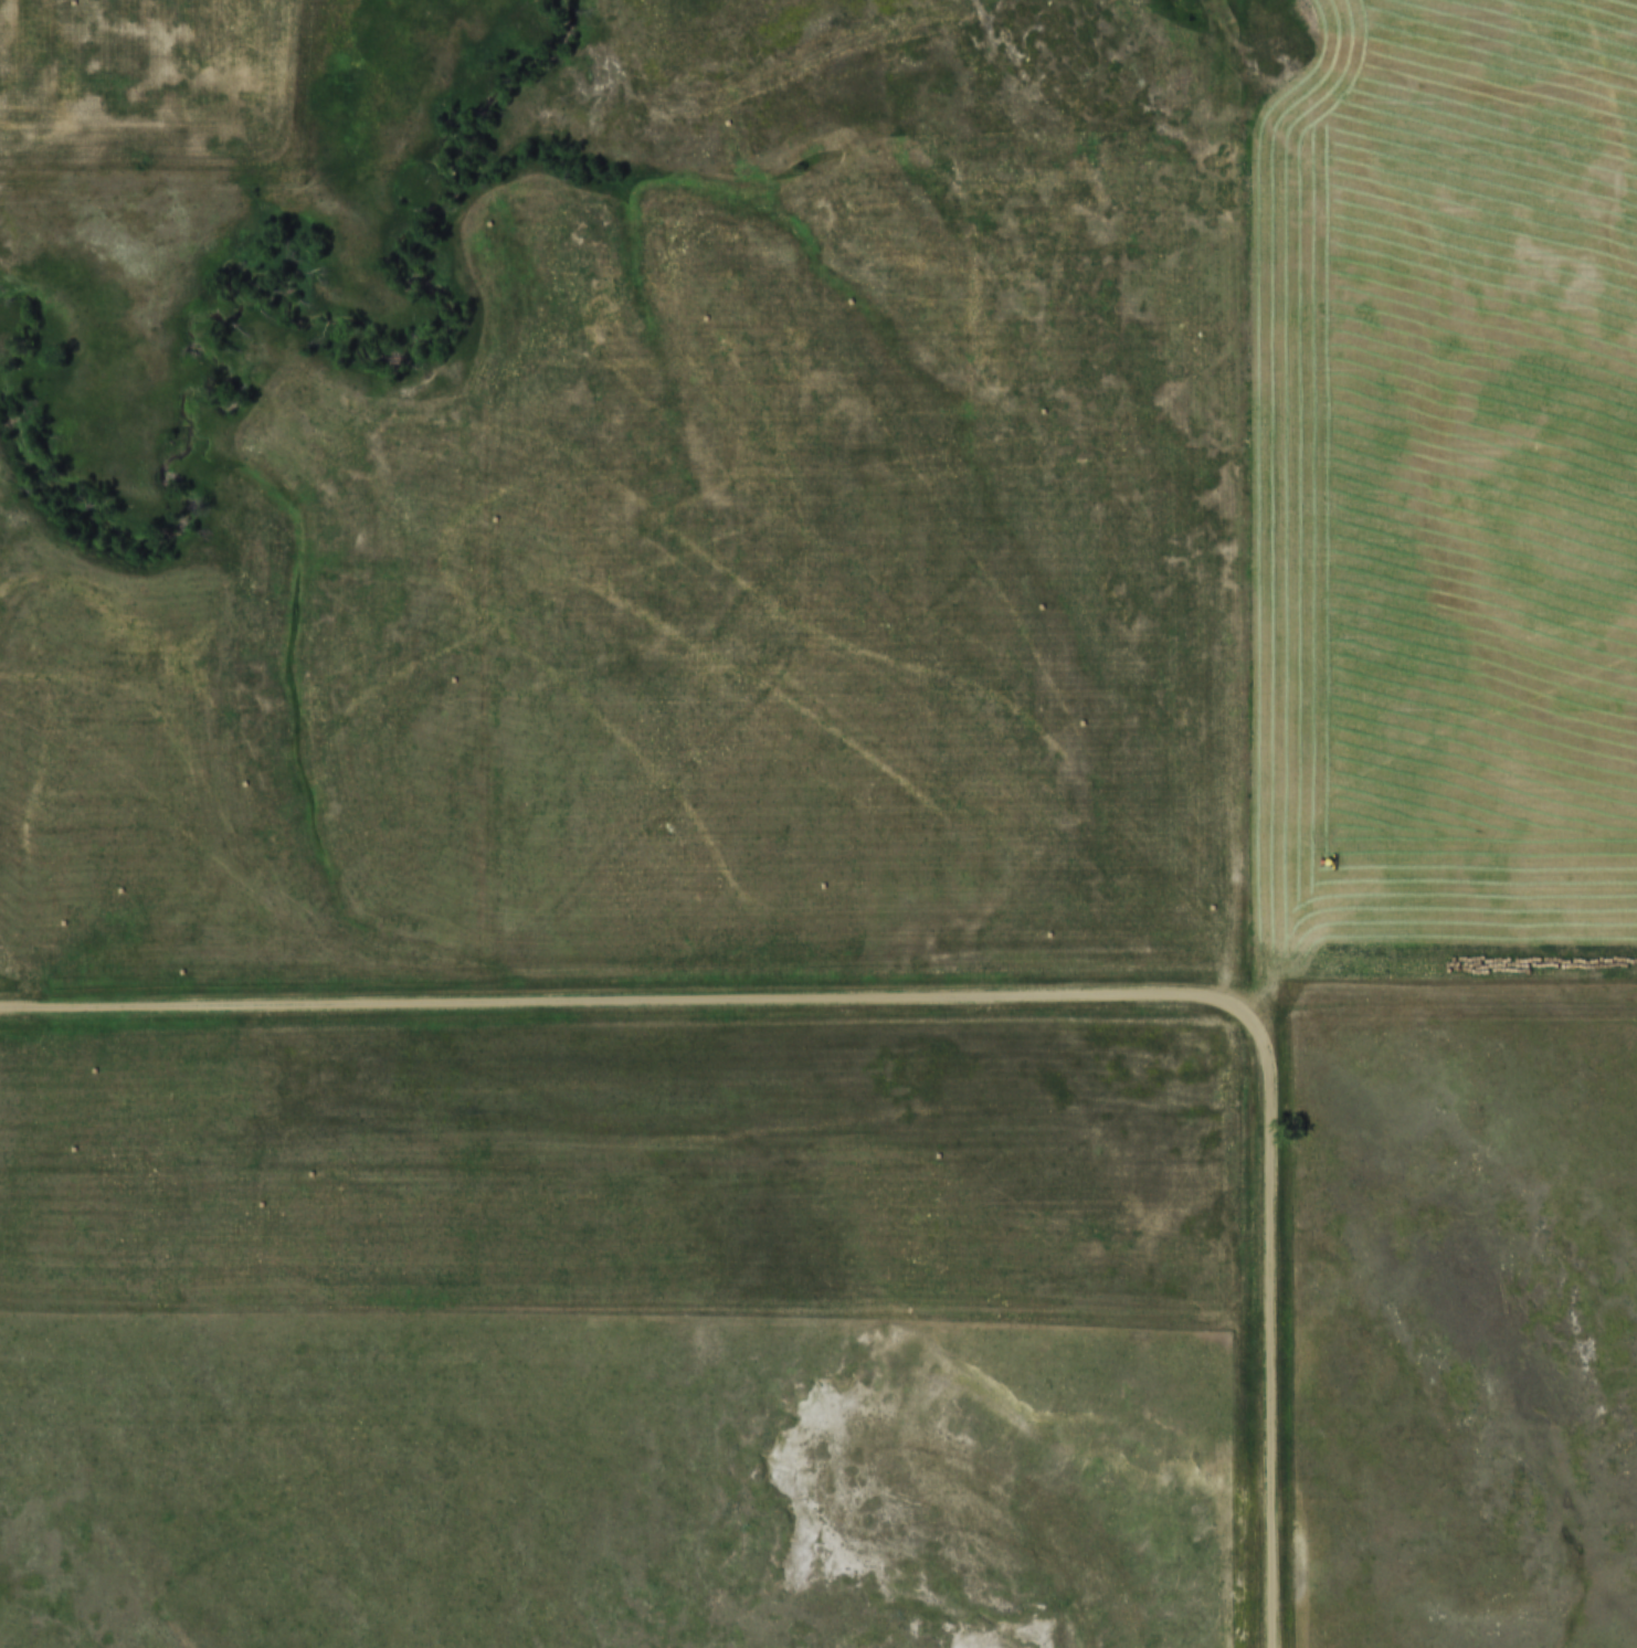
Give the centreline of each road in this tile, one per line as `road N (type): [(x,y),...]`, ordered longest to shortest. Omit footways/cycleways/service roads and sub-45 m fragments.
road 1 (residential): [(0,994),(1266,992)]
road 2 (residential): [(1266,992),(1264,1647)]

